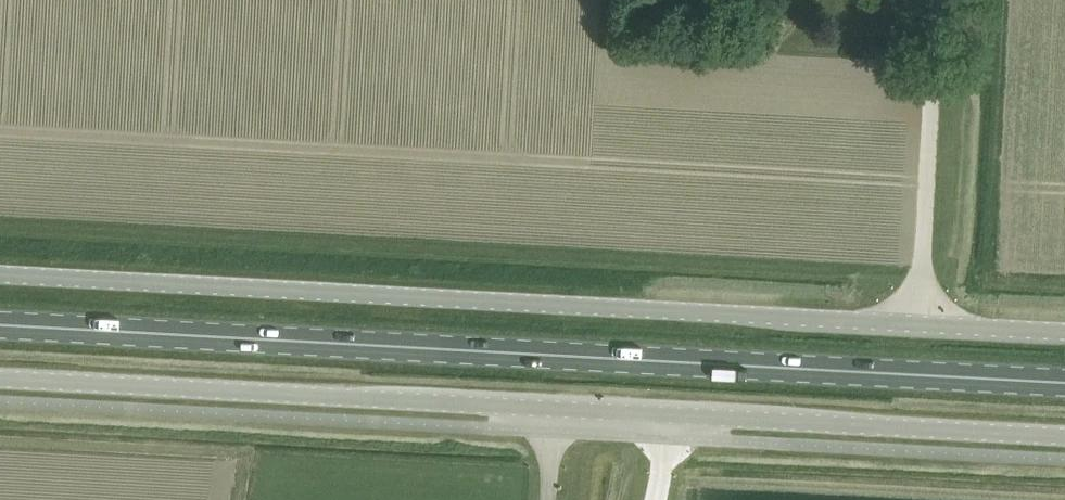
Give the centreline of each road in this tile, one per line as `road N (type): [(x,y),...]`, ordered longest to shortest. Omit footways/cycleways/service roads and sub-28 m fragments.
road 1 (unclassified): [(0,377),(1064,437)]
road 2 (unclassified): [(0,273),(1064,332)]
road 3 (primary): [(0,326),(1064,382)]

